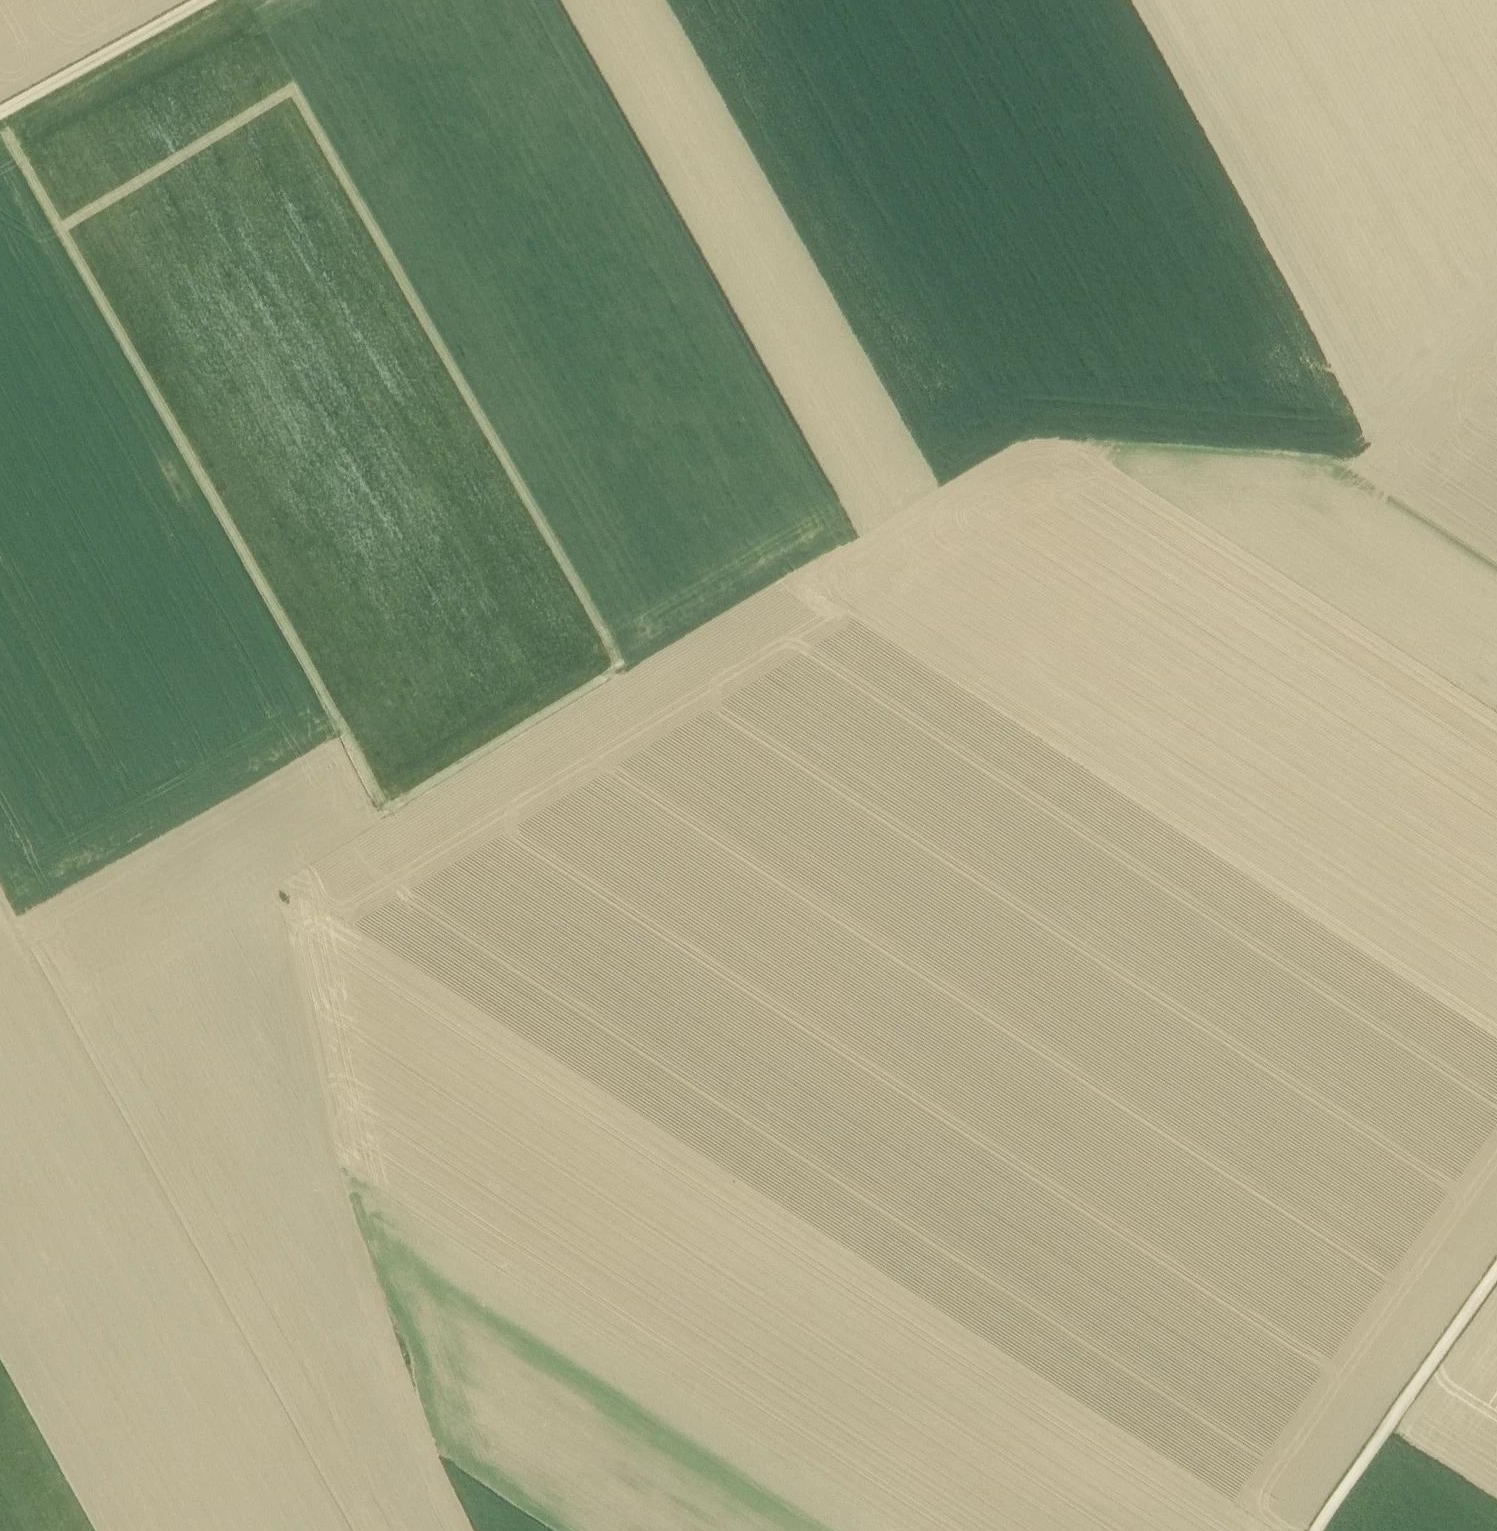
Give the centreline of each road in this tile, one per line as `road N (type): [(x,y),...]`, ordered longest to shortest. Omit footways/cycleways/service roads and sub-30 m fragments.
road 1 (track): [(1317,1530),(1496,1277)]
road 2 (track): [(212,0),(0,117)]

